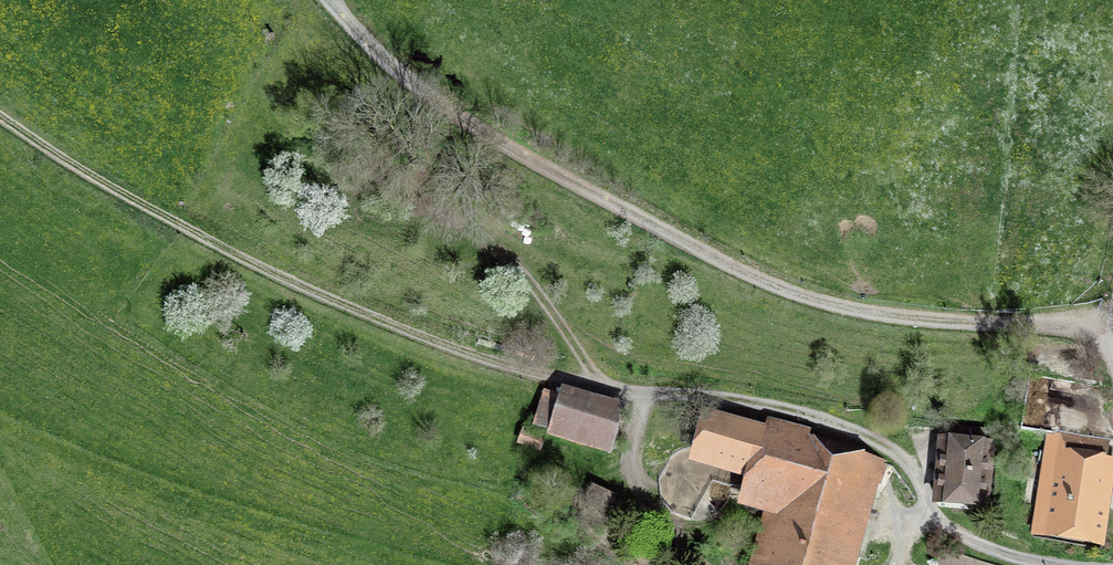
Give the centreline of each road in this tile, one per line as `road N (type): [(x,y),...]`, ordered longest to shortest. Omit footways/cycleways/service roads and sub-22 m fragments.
road 1 (track): [(1112,327),(902,317),(793,299),(434,103),(330,0)]
road 2 (track): [(509,369),(231,259),(50,158),(0,118)]
road 3 (track): [(509,369),(786,409),(851,427),(903,455),(924,486),(904,564)]
road 4 (track): [(602,385),(505,255),(451,215)]
road 5 (track): [(696,564),(648,504),(633,465),(637,429)]

